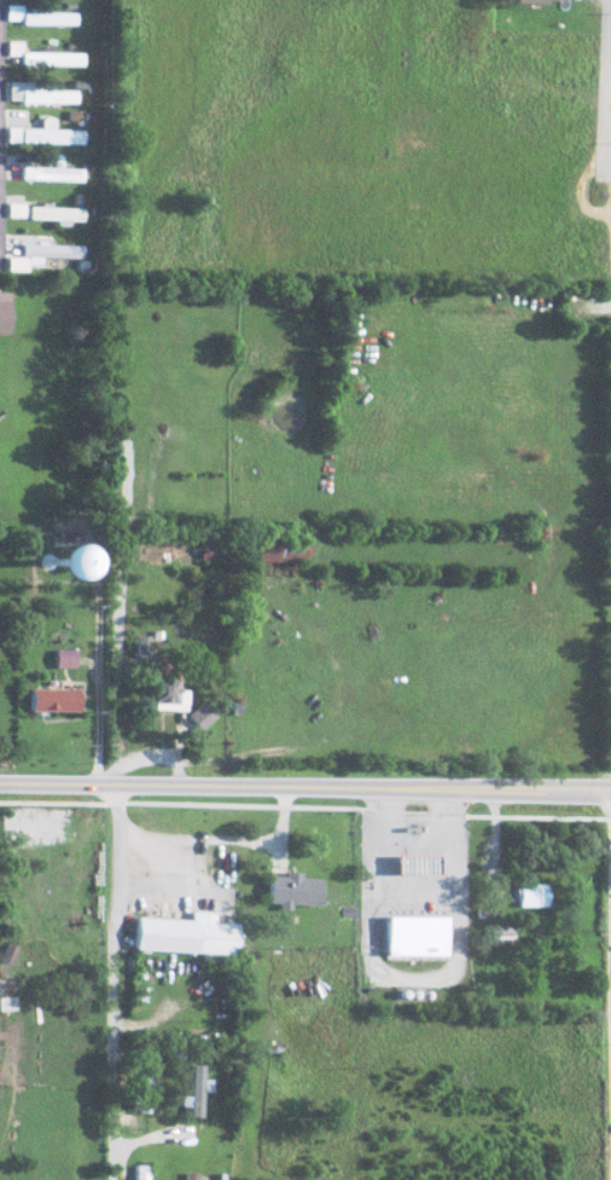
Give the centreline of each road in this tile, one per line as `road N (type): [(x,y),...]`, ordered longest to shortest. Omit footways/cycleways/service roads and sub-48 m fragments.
road 1 (tertiary): [(0,782),(610,791)]

